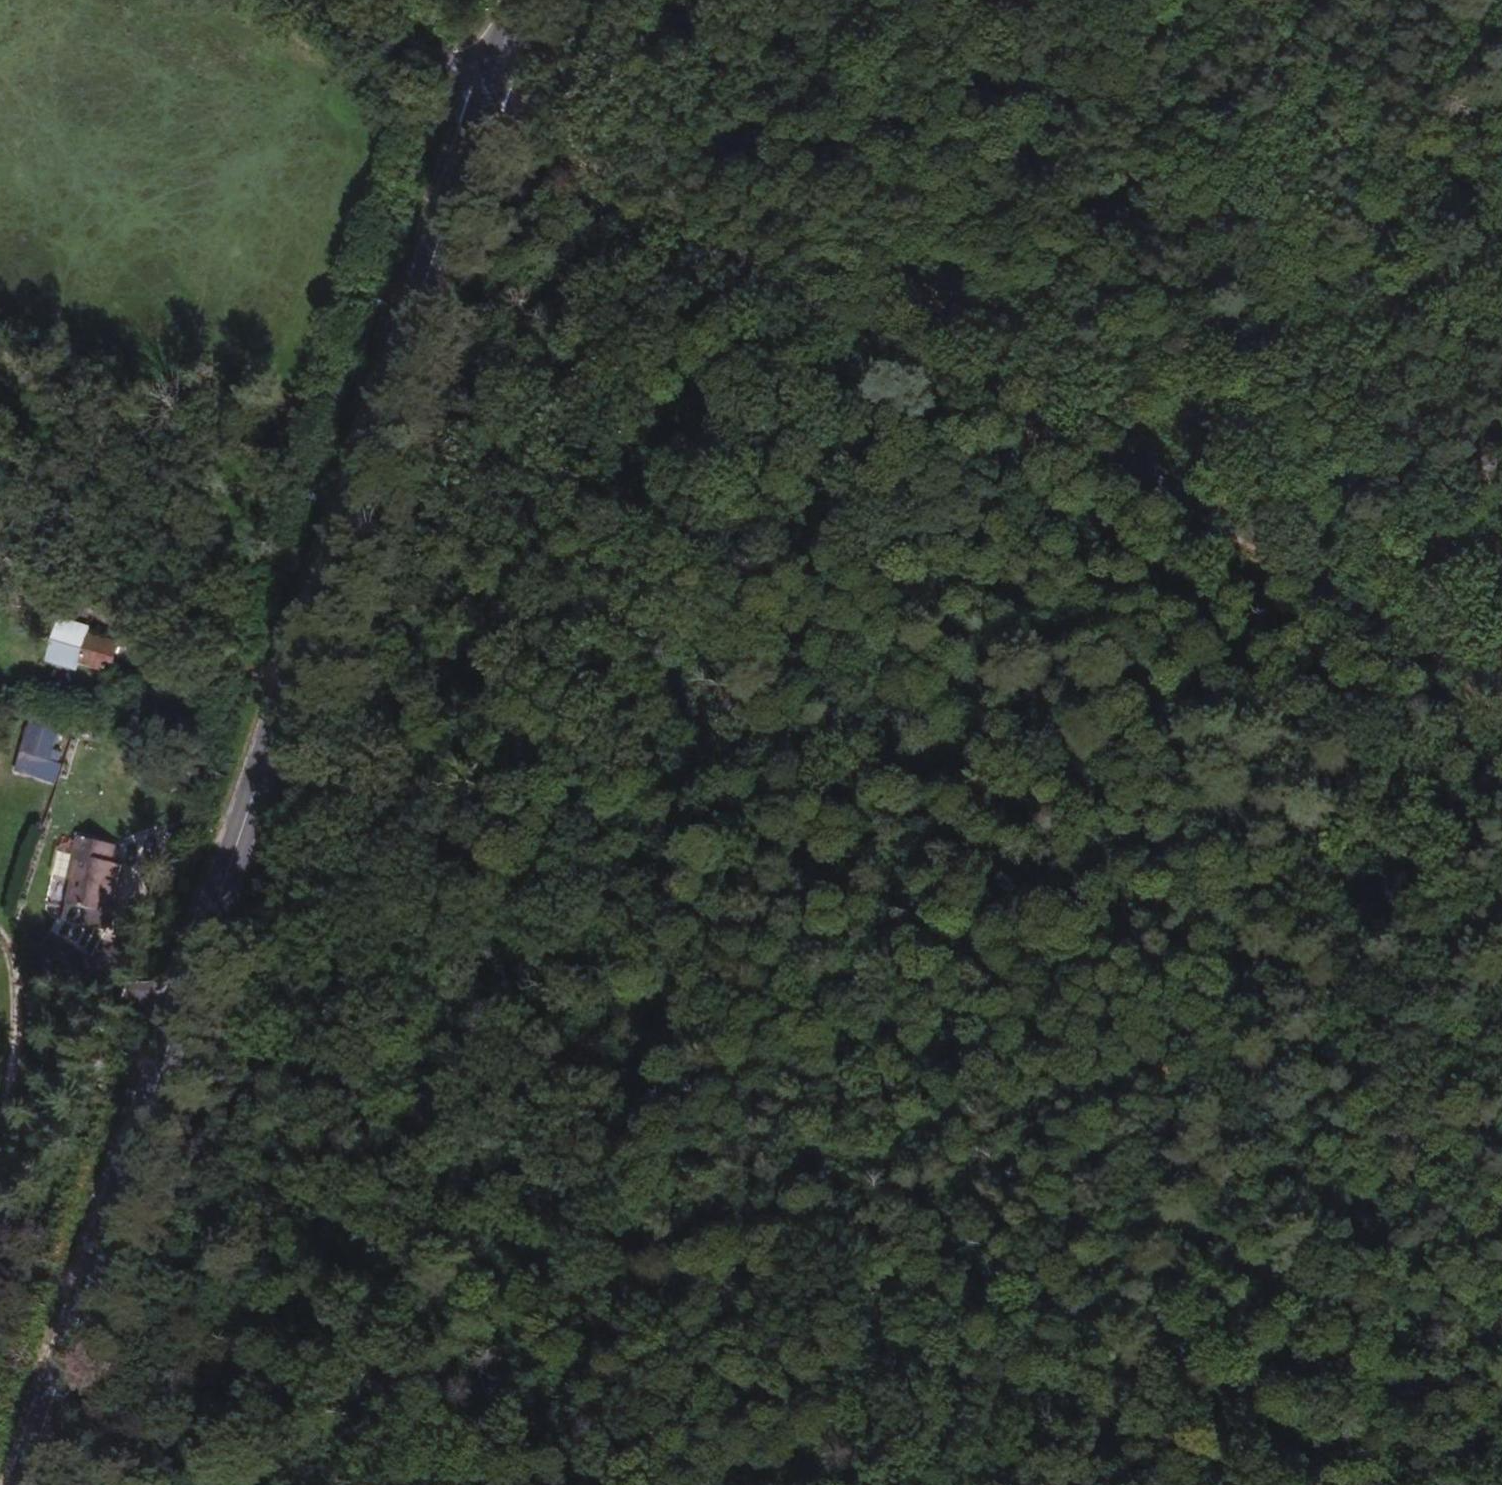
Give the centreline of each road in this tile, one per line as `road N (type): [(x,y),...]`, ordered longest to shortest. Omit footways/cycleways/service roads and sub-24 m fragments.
road 1 (secondary): [(477,82),(375,373),(24,1484)]
road 2 (unclassified): [(477,82),(527,122),(1501,674)]
road 3 (unclassified): [(333,0),(477,82)]

